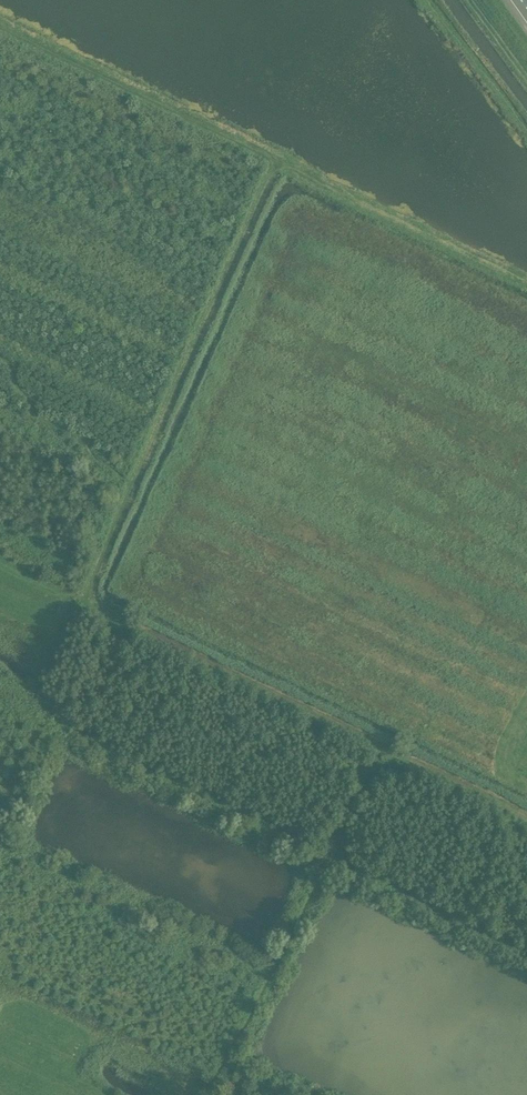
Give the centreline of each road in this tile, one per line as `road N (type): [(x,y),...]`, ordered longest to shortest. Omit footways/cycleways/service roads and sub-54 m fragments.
road 1 (track): [(132,484),(270,178),(272,159),(0,28)]

